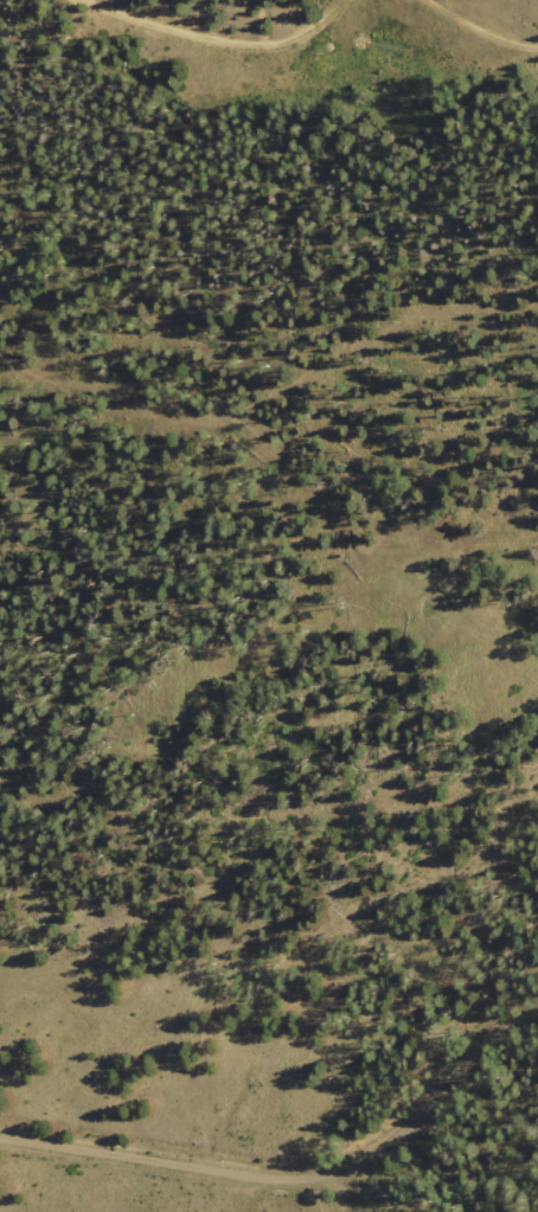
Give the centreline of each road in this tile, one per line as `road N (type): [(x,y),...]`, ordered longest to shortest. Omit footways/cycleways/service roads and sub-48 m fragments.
road 1 (track): [(0,1140),(242,1156),(398,1144),(537,1083)]
road 2 (track): [(125,0),(261,53),(537,20)]

